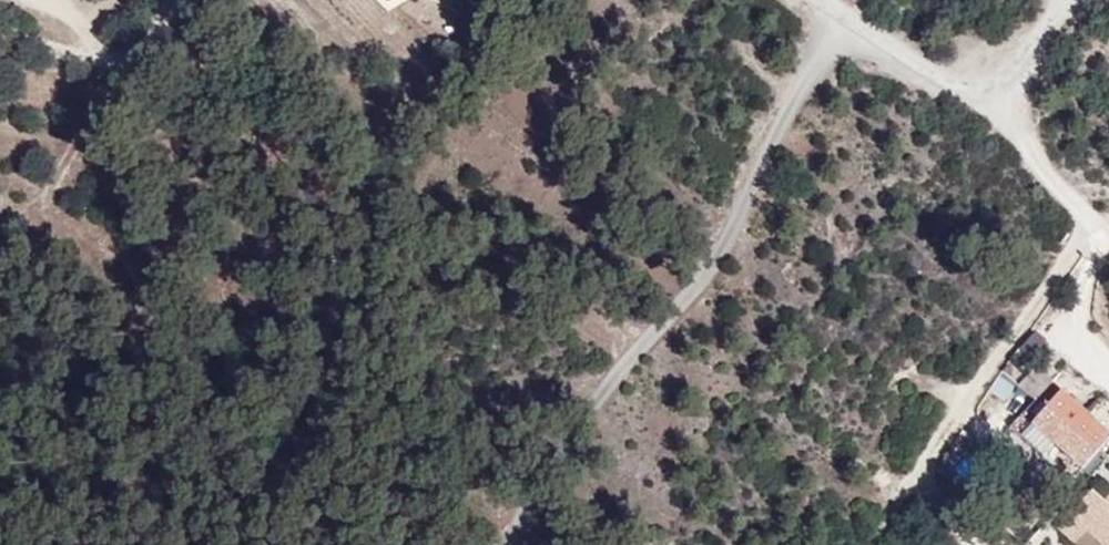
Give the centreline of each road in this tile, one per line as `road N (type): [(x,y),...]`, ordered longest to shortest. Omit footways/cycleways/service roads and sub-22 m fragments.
road 1 (unclassified): [(1076,0),(1052,12),(987,93),(815,0)]

